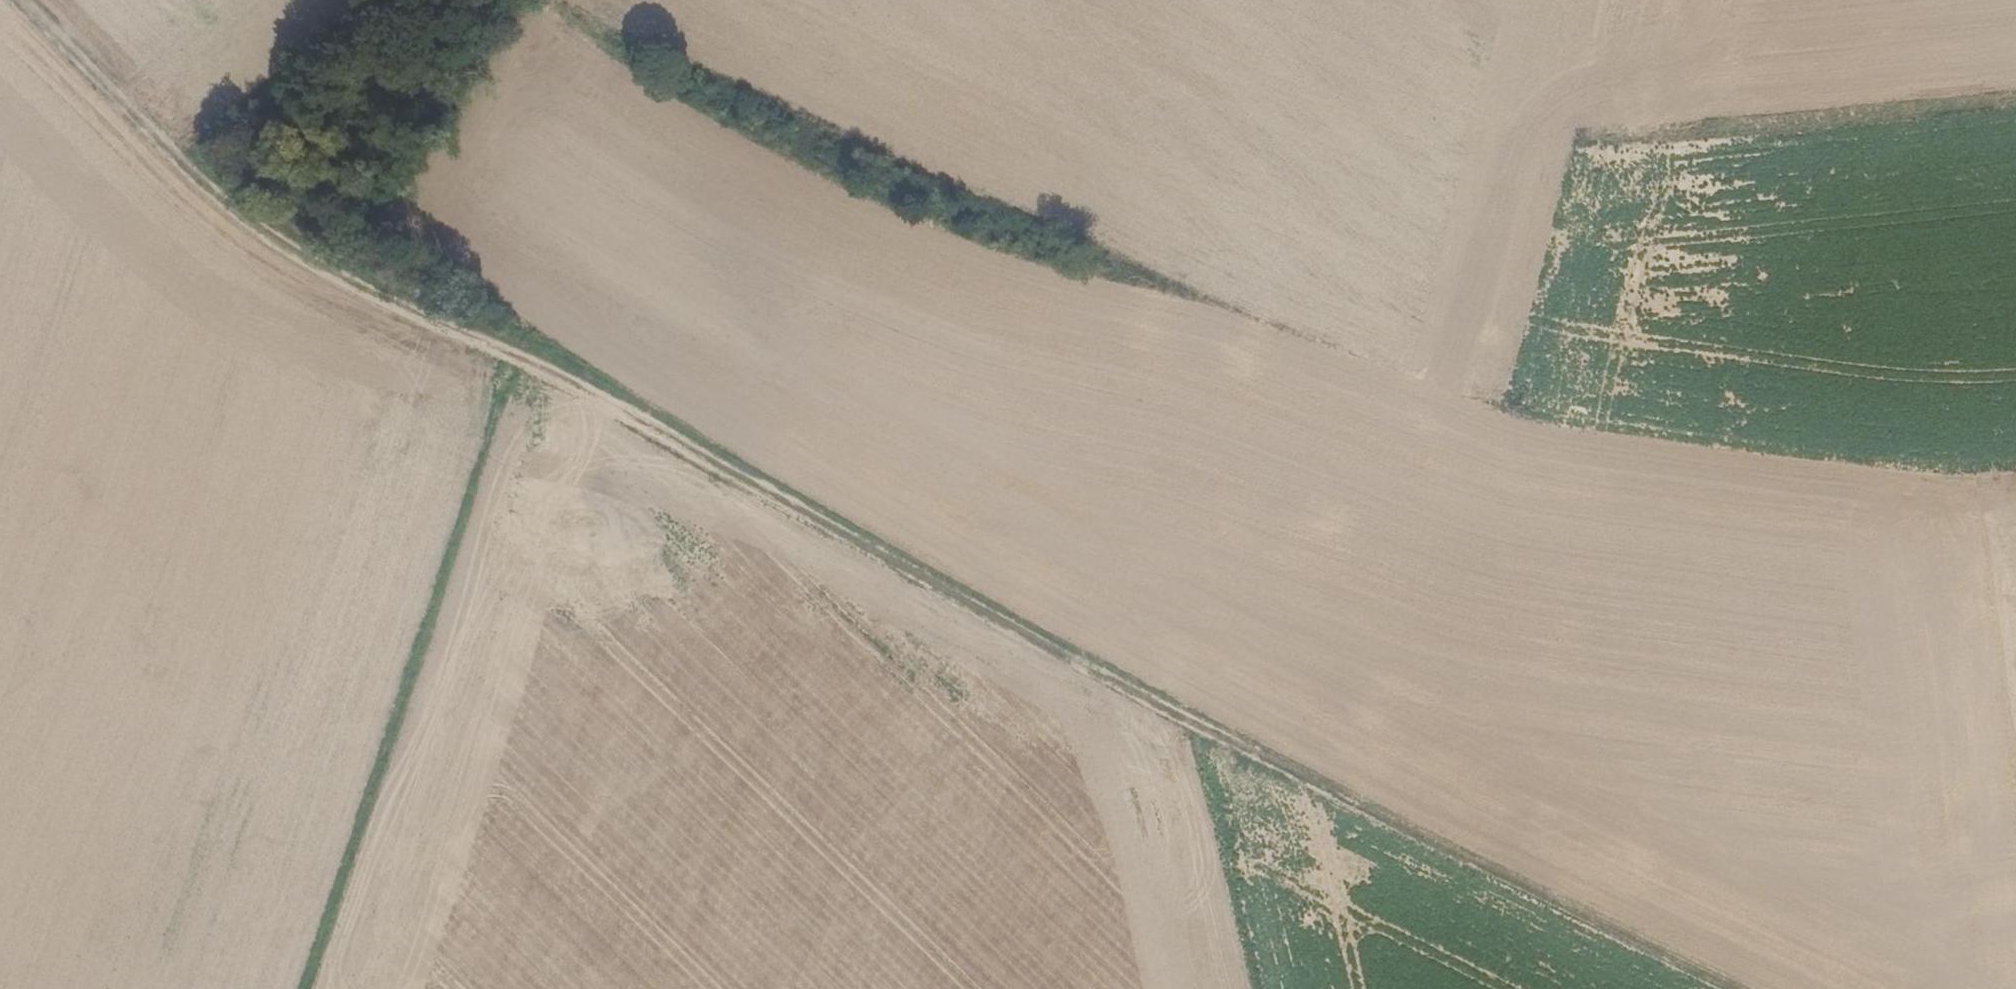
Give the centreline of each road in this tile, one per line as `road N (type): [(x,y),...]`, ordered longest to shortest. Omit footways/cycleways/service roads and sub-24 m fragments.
road 1 (track): [(64,0),(224,157),(352,249),(654,393),(1357,772),(1814,988)]

